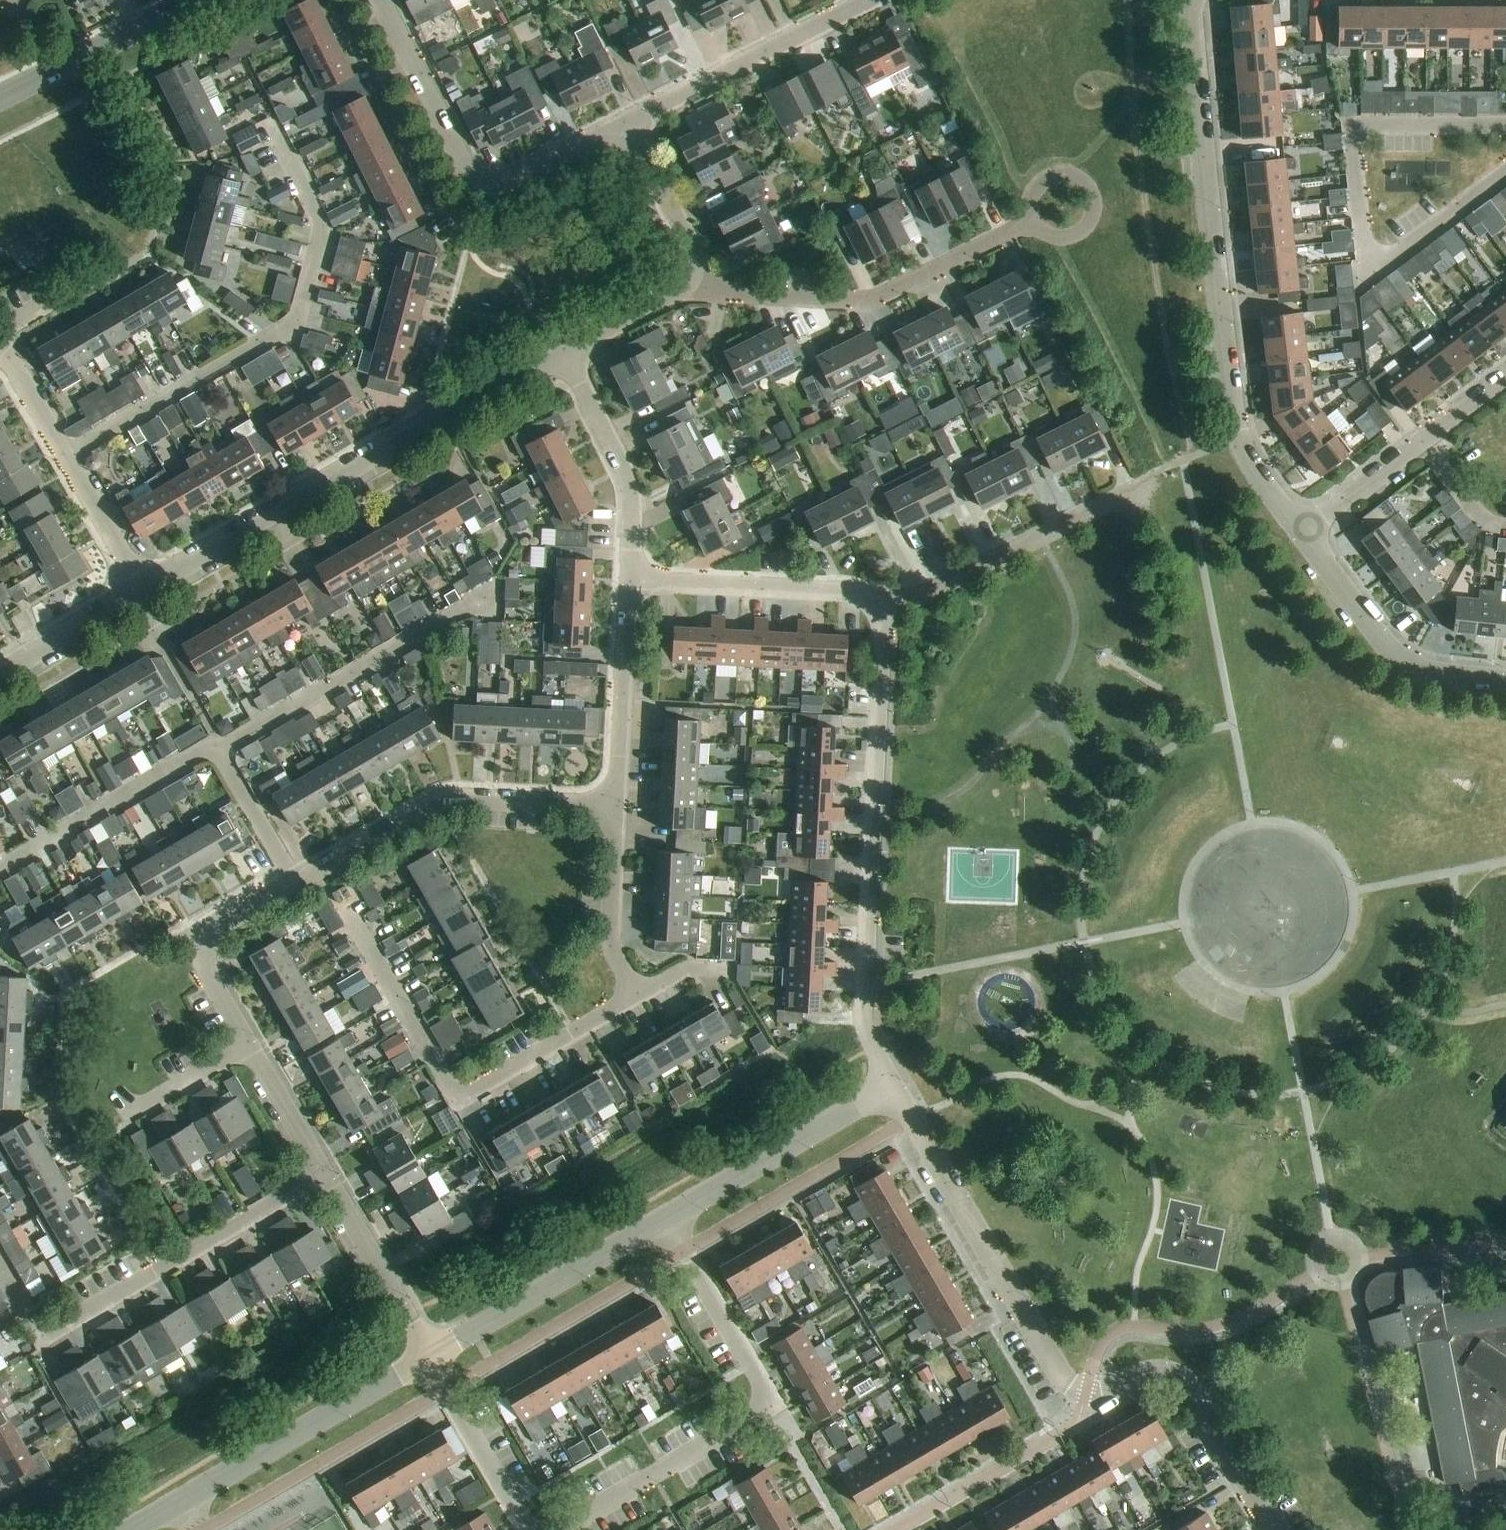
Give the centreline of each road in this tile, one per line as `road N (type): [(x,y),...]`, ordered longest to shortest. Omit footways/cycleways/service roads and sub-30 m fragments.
road 1 (residential): [(919,1131),(1072,1387),(1108,1394),(1152,1372),(1180,1377),(1275,1529)]
road 2 (residential): [(895,1087),(867,1035),(862,1005),(882,633),(875,606)]
road 3 (residential): [(564,351),(142,588)]
road 4 (residential): [(65,455),(290,326),(300,311),(320,220),(272,125)]
road 5 (residential): [(1505,122),(1358,125),(1368,273),(1505,170)]
road 6 (residential): [(560,1529),(775,1404),(667,1218)]
road 7 (residential): [(1239,434),(1190,0)]
road 8 (residential): [(638,996),(457,1101),(349,917)]
road 9 (residential): [(326,1173),(43,1341),(0,1266)]
road 10 (residential): [(383,0),(472,176),(487,186),(508,185),(631,123)]
road 11 (residential): [(692,275),(730,294),(869,300),(1033,220)]
road 12 (residential): [(129,1529),(428,1356)]
road 13 (residential): [(617,808),(449,799),(294,884)]
road 14 (residential): [(218,750),(491,593)]
road 15 (residential): [(875,606),(932,591),(1131,496)]
road 16 (residential): [(428,1356),(667,1218)]
road 17 (residential): [(631,123),(874,0)]
road 18 (residential): [(1303,532),(1397,656),(1442,675),(1505,681)]
road 19 (residential): [(667,1218),(895,1087)]
road 20 (residential): [(875,606),(856,593),(629,583)]
road 21 (residential): [(218,750),(204,750),(0,869)]
road 22 (residential): [(564,351),(633,494),(629,583)]
road 23 (residential): [(629,583),(617,808)]
road 24 (tertiary): [(0,100),(200,0)]
road 25 (residential): [(294,884),(218,930),(203,951),(250,1044)]
road 26 (residential): [(326,1173),(428,1356)]
road 27 (residential): [(428,1356),(527,1529)]
road 28 (residential): [(617,808),(613,950),(638,996)]
road 29 (residential): [(631,123),(691,245),(692,275)]
road 30 (residential): [(142,588),(0,671)]
road 31 (residential): [(250,1044),(133,1114),(119,1097)]
road 32 (residential): [(294,884),(218,750)]
road 33 (residential): [(65,455),(142,588)]
road 34 (residential): [(692,275),(675,294),(564,351)]
road 35 (residential): [(1423,442),(1303,532)]
road 36 (residential): [(250,1044),(326,1173)]
road 37 (residential): [(1033,220),(1058,238),(1087,228),(1094,198),(1072,175)]
road 38 (residential): [(1423,442),(1486,522),(1505,530)]

